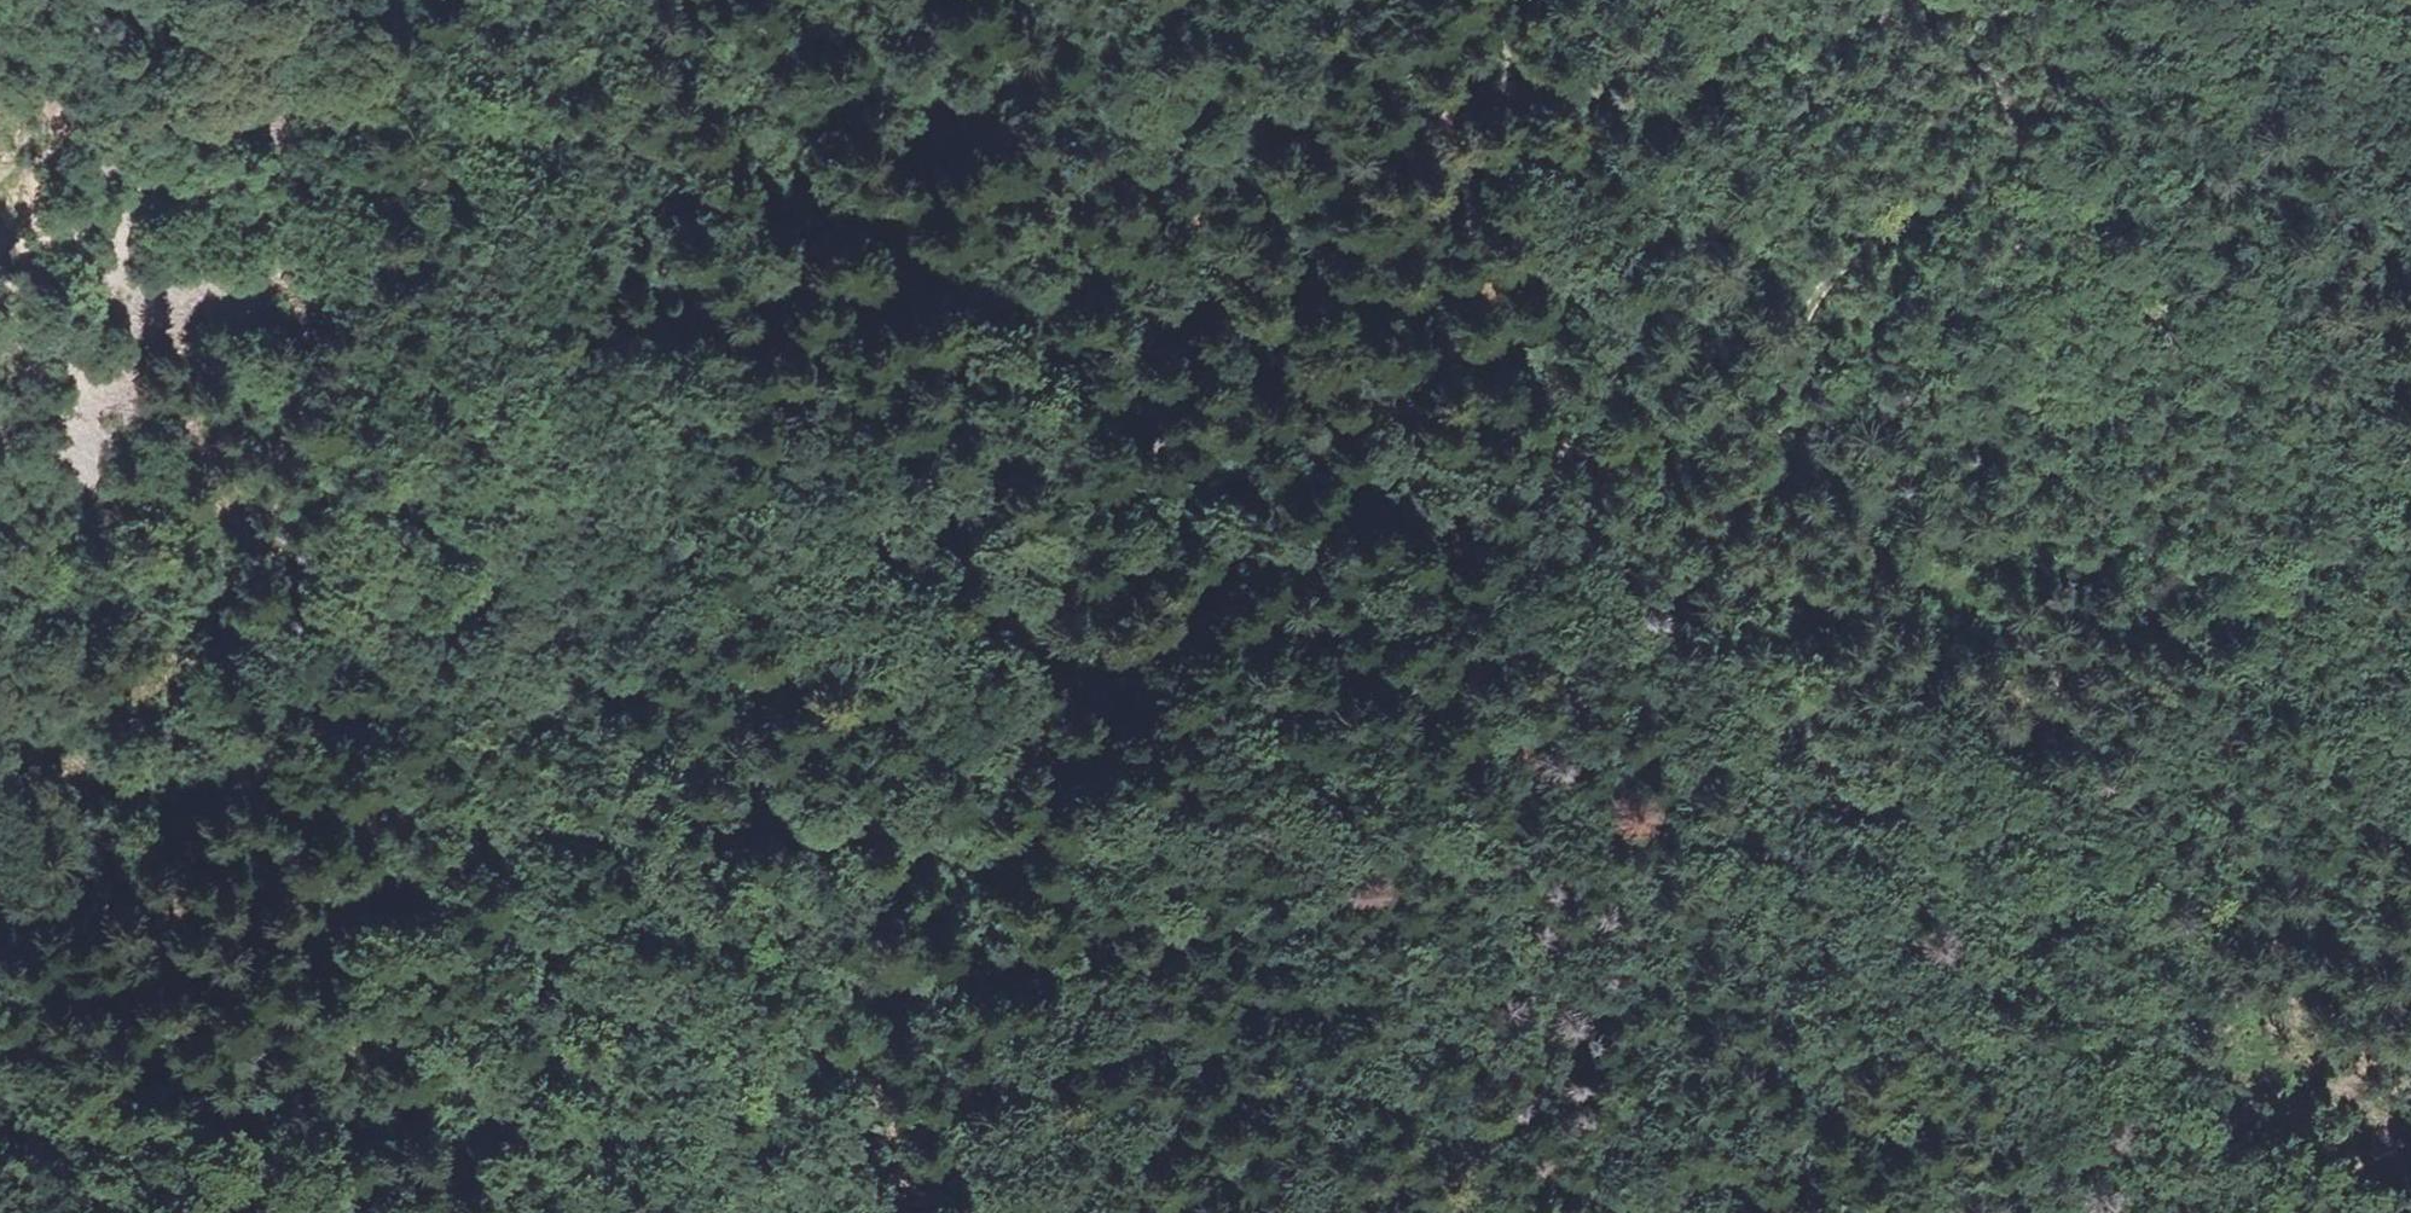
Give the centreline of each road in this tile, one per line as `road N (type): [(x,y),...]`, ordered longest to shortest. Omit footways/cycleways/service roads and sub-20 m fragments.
road 1 (track): [(1495,0),(1518,75),(1529,356),(1577,497),(1675,624),(2005,900),(2086,953),(2188,1060),(2214,1095),(2225,1136),(2223,1212)]
road 2 (track): [(1791,721),(1761,570),(1765,456),(1780,369),(1812,302),(1903,208),(1998,143),(2130,0)]

